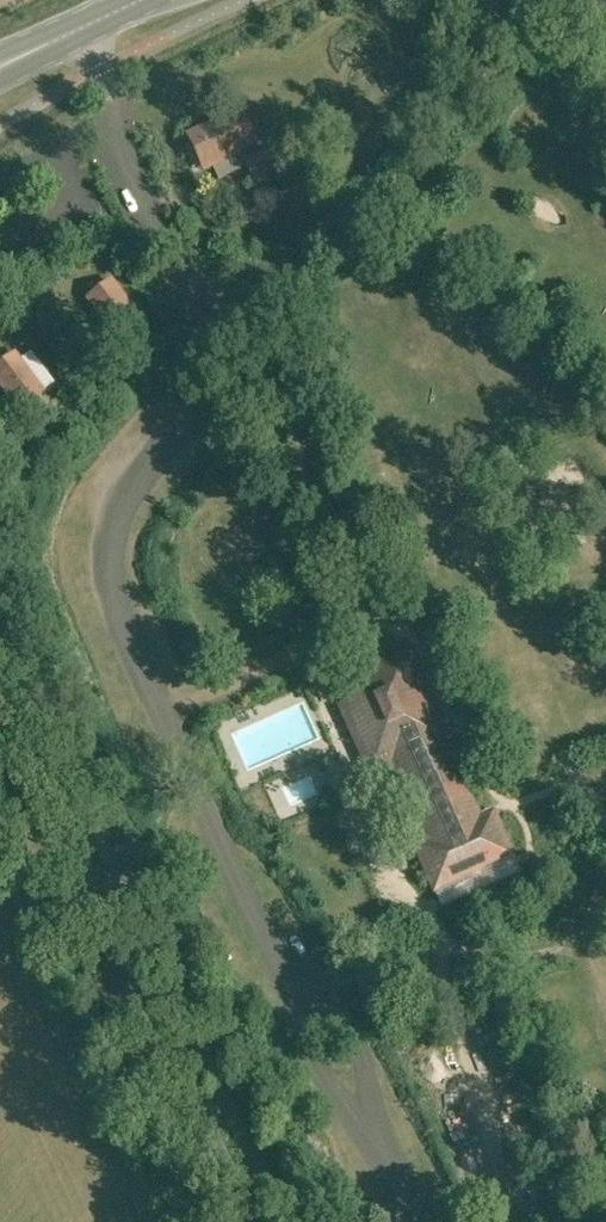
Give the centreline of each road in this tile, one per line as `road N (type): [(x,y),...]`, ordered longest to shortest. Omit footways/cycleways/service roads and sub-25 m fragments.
road 1 (track): [(541,784),(564,742),(554,704),(505,605),(467,589),(422,518),(409,383),(452,357),(583,457)]
road 2 (secondary): [(245,1221),(0,711)]
road 3 (track): [(605,237),(563,187),(495,173),(456,185),(418,233),(380,336),(409,383)]
road 4 (track): [(541,784),(572,847),(449,905),(395,895),(270,923)]
road 5 (secondary): [(0,68),(147,0)]

